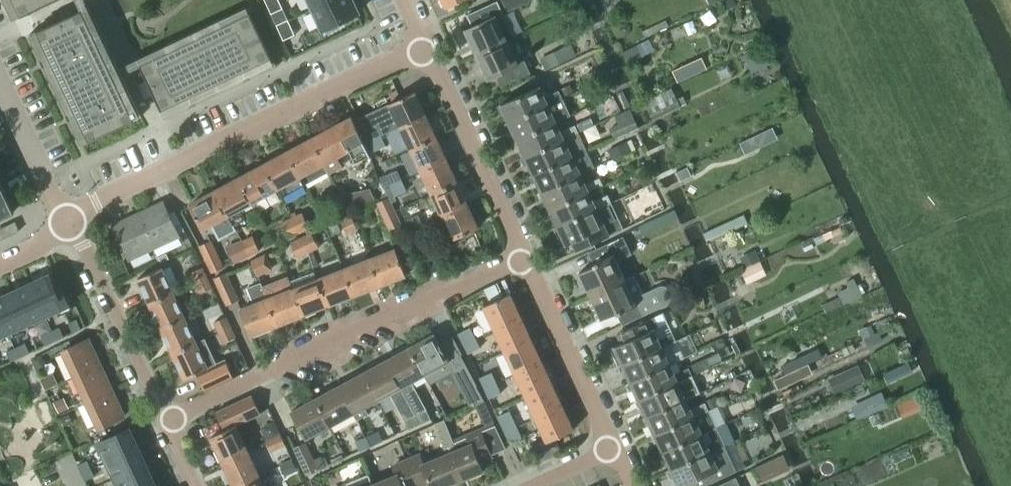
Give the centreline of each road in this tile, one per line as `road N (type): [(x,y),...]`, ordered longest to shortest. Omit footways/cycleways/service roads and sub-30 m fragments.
road 1 (residential): [(69,223),(86,206),(425,47)]
road 2 (residential): [(166,422),(523,257)]
road 3 (residential): [(523,257),(425,47)]
road 4 (residential): [(166,422),(69,223)]
road 5 (residential): [(614,449),(523,257)]
road 6 (residential): [(69,223),(0,83)]

